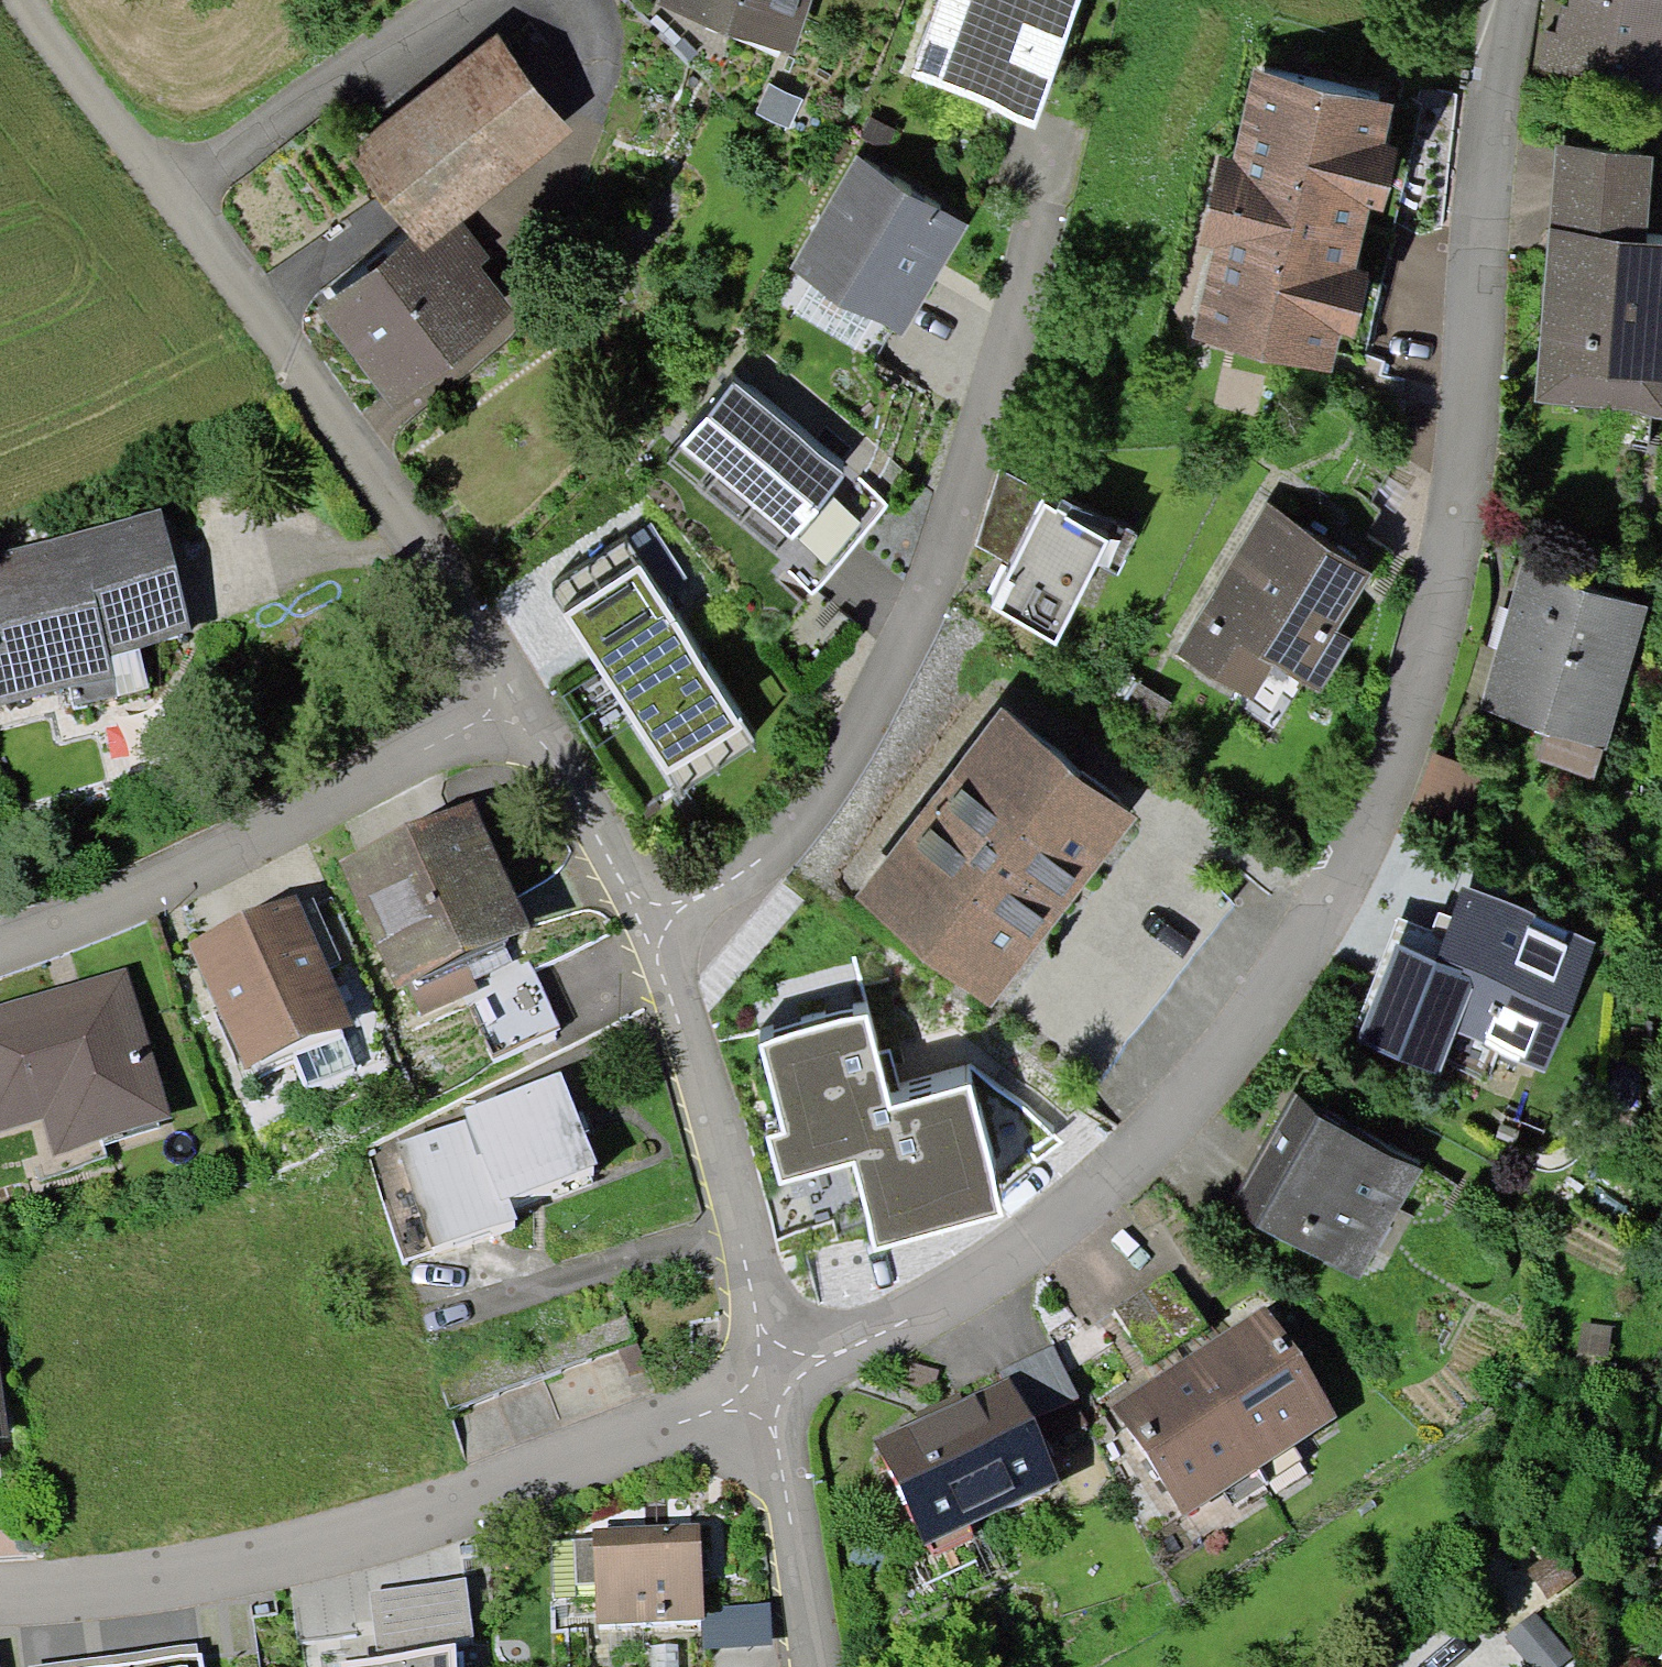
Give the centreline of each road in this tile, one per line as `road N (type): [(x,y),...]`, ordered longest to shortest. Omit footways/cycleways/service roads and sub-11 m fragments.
road 1 (residential): [(1512,0),(1434,625),(1402,750),(1351,868),(1268,1007),(1182,1111),(1092,1196),(964,1290),(768,1391)]
road 2 (residential): [(1041,201),(982,437),(929,589),(863,729),(822,799),(761,859),(648,924)]
road 3 (residential): [(768,1391),(444,1524),(44,1596),(0,1597)]
road 4 (residential): [(524,723),(303,384),(173,215)]
road 5 (residential): [(0,953),(47,943),(524,723)]
road 6 (residential): [(768,1391),(731,1212),(648,924)]
road 7 (residential): [(472,0),(173,215)]
road 8 (residential): [(821,1666),(768,1391)]
road 9 (residential): [(173,215),(18,0)]
road 10 (residential): [(648,924),(524,723)]

